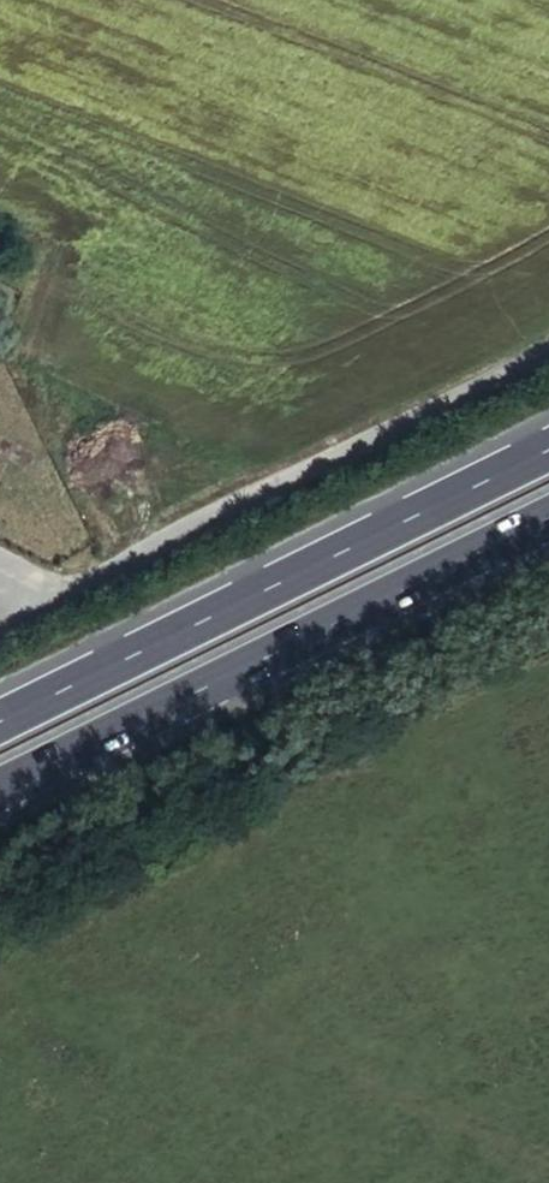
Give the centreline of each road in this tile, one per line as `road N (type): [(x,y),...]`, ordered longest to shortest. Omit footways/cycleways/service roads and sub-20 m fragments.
road 1 (unclassified): [(548,346),(49,593),(0,563)]
road 2 (trunk): [(548,449),(0,720)]
road 3 (trunk): [(0,783),(548,513)]

